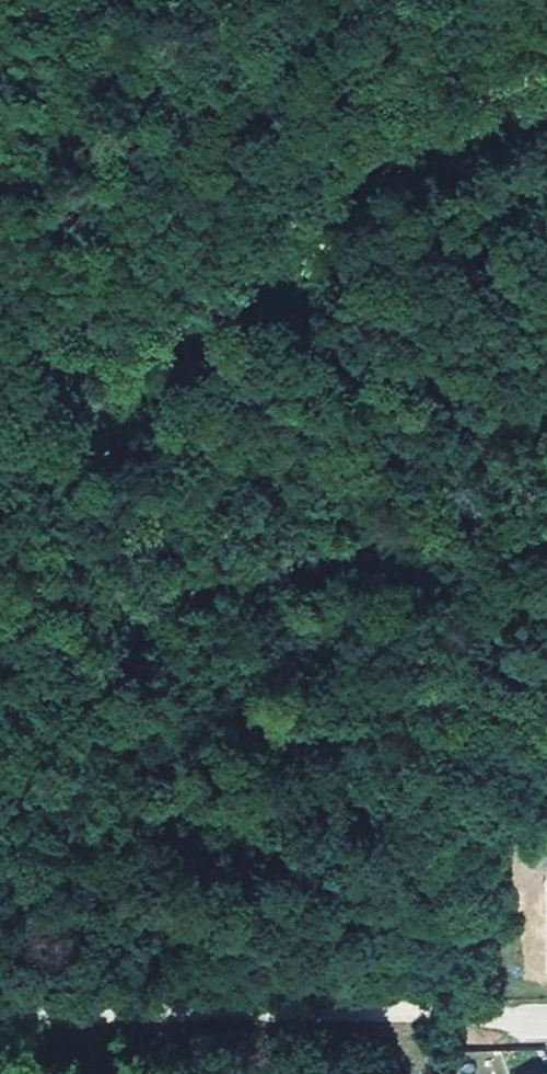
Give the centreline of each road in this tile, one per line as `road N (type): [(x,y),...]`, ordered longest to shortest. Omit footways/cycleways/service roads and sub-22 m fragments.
road 1 (track): [(0,1024),(450,1021)]

